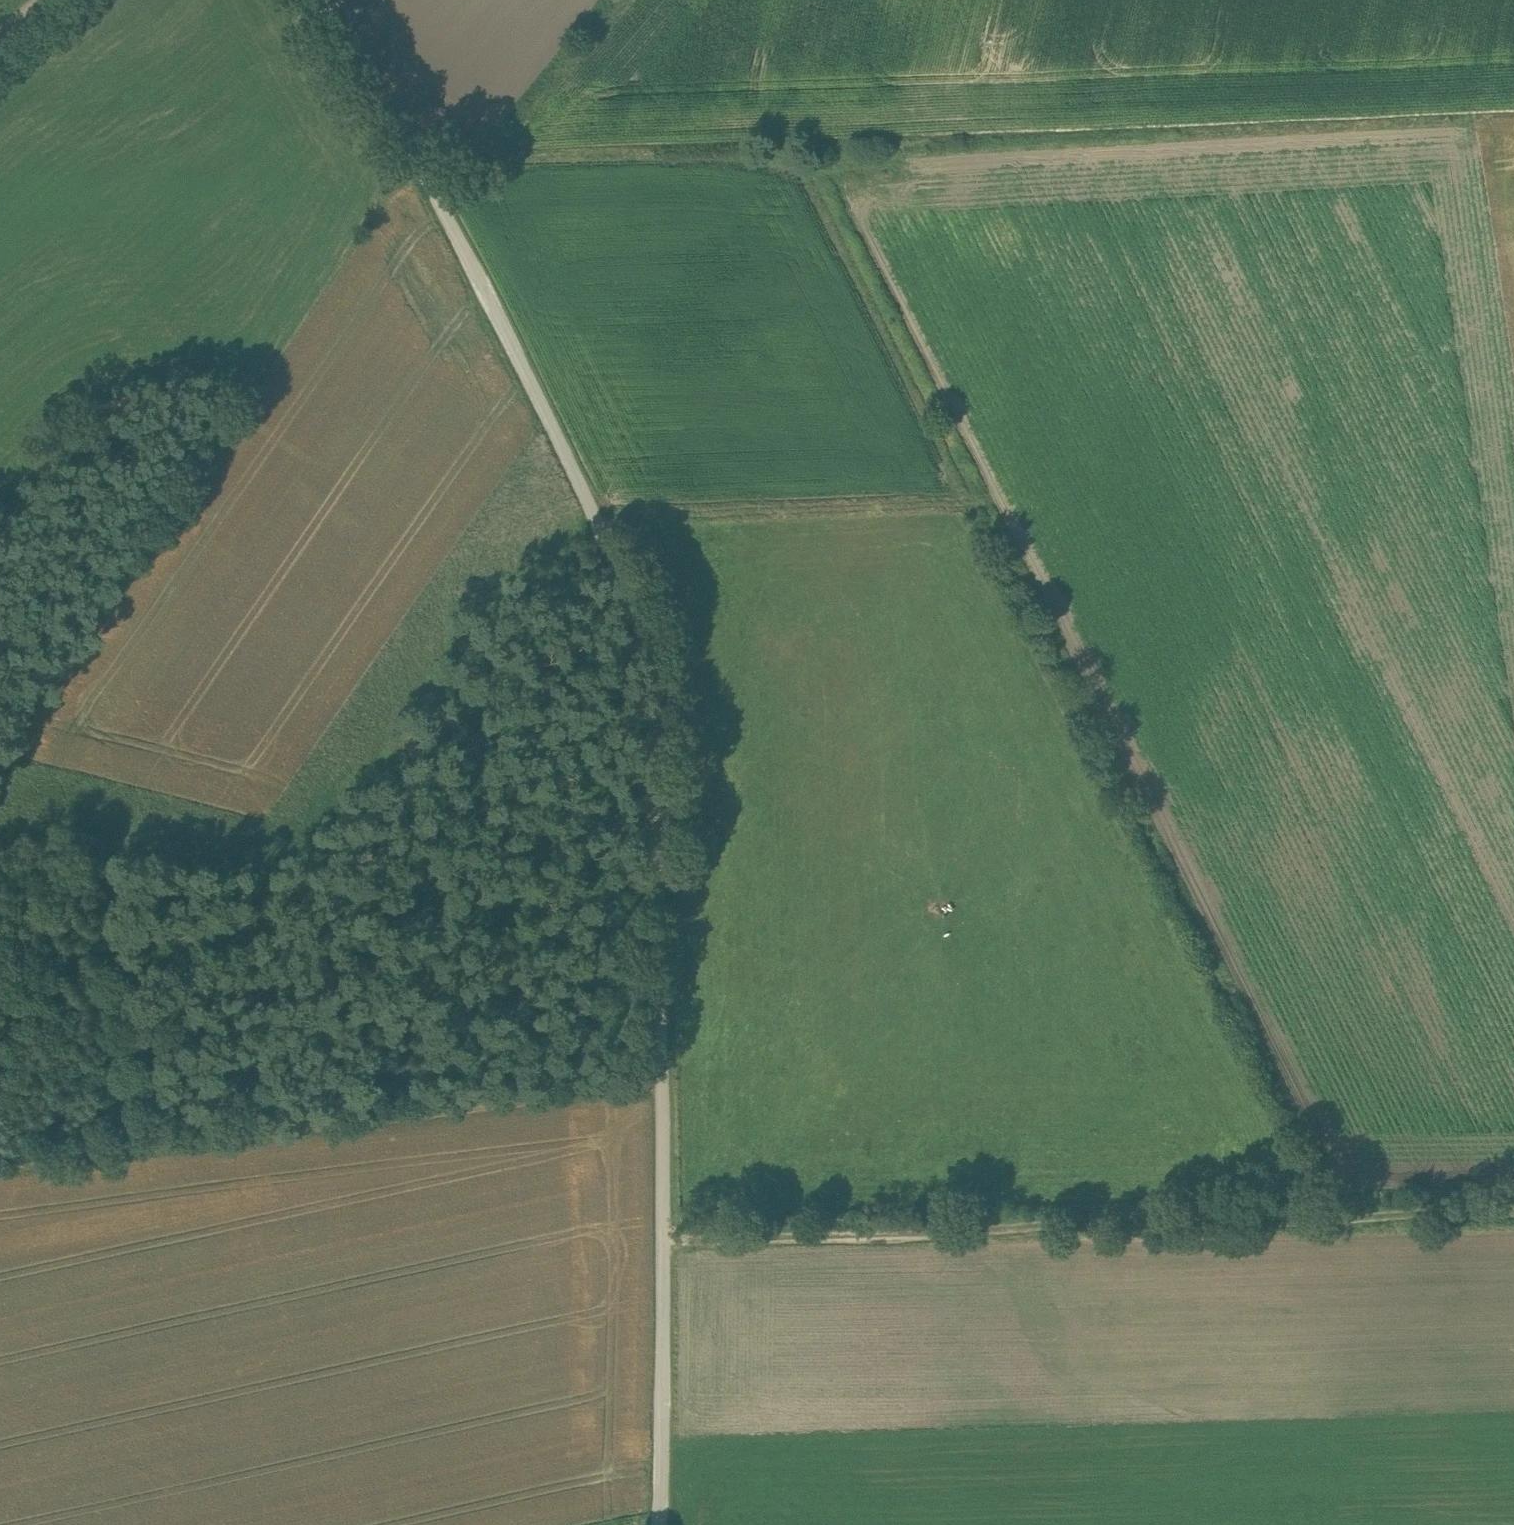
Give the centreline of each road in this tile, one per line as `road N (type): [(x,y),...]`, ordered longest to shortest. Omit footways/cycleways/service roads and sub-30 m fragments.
road 1 (track): [(321,0),(502,330),(605,552),(649,692),(659,837),(654,1524)]
road 2 (track): [(1513,1213),(659,1231)]
road 3 (track): [(420,180),(583,0)]

